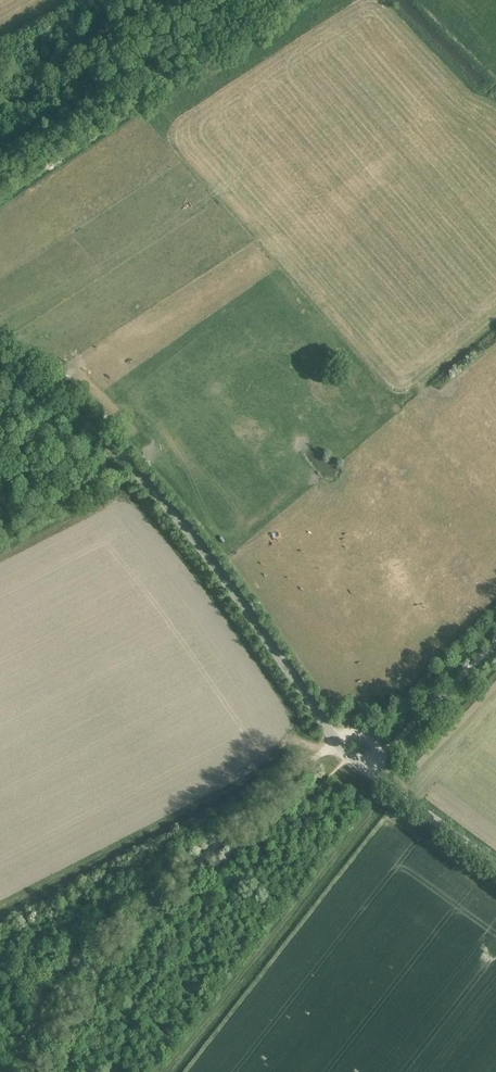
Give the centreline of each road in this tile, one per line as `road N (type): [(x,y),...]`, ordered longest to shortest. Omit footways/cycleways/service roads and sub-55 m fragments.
road 1 (tertiary): [(495,864),(350,756),(210,560),(129,467),(54,389),(0,360)]
road 2 (track): [(335,739),(87,947),(1,1071)]
road 3 (track): [(284,0),(0,187)]
road 4 (track): [(152,0),(112,57),(0,76)]

